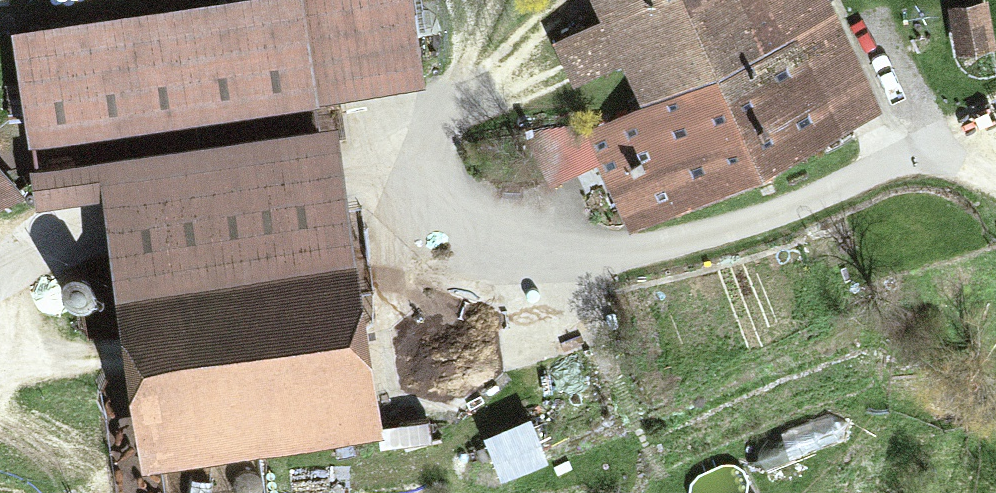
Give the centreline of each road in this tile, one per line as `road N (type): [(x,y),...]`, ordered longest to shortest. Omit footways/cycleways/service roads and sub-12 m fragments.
road 1 (track): [(418,165),(431,206),(461,236),(502,253),(584,258),(714,233),(935,141)]
road 2 (track): [(0,261),(64,226),(112,211),(418,165)]
road 3 (track): [(935,141),(872,11)]
road 4 (track): [(492,73),(442,100),(423,130),(418,165)]

